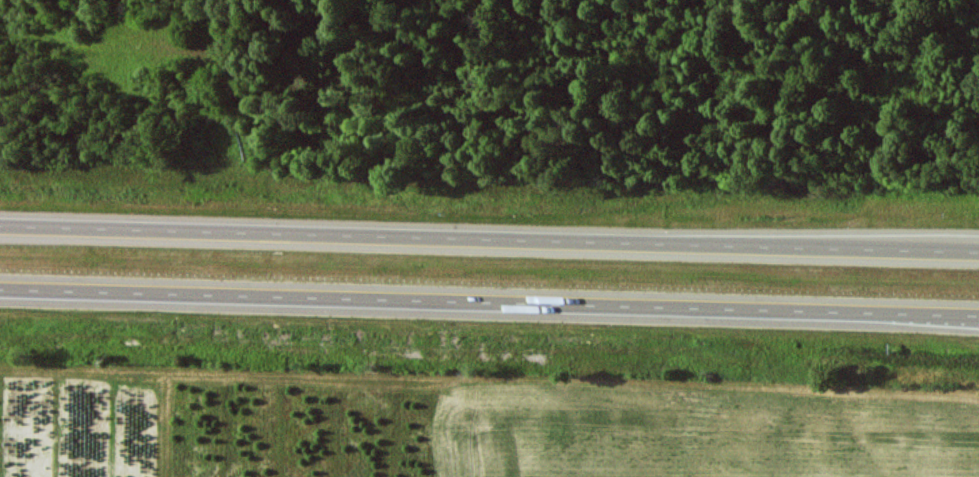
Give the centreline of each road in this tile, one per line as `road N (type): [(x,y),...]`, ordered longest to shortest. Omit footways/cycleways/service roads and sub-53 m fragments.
road 1 (motorway): [(0,291),(978,317)]
road 2 (motorway): [(978,251),(0,226)]

